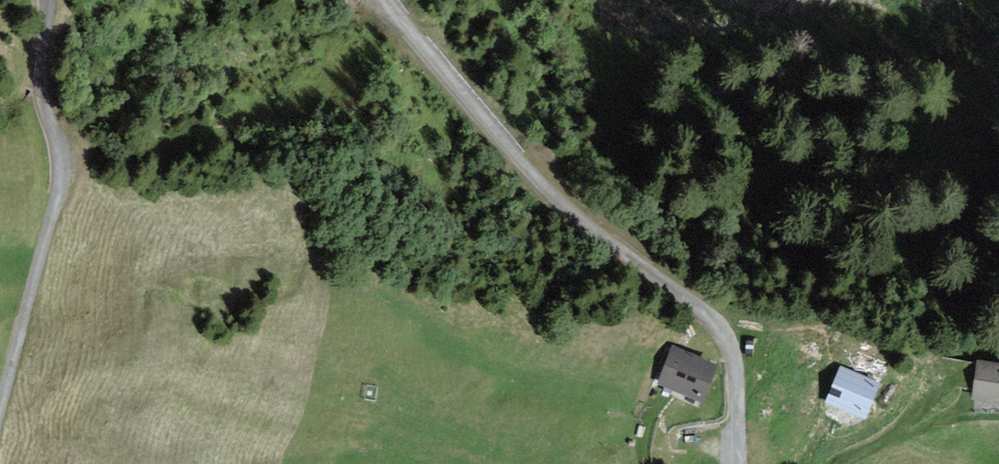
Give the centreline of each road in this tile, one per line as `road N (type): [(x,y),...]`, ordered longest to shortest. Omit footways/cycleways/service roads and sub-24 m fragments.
road 1 (unclassified): [(736,463),(736,364),(725,334),(545,186),(382,0)]
road 2 (unclassified): [(50,0),(50,66),(68,177),(0,411)]
road 3 (track): [(932,384),(906,421),(843,463)]

